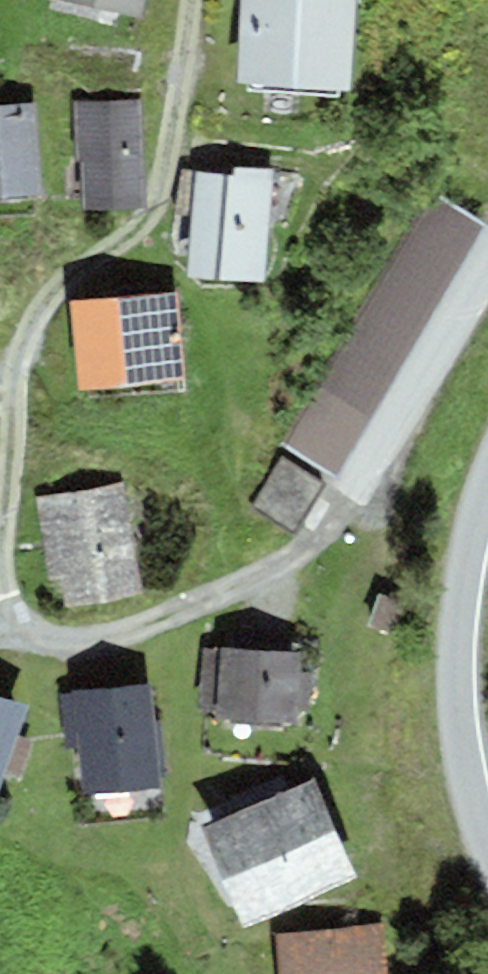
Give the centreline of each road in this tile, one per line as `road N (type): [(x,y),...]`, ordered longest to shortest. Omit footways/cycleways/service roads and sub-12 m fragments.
road 1 (residential): [(5,636),(82,646),(191,607),(305,533),(383,429),(487,253)]
road 2 (residential): [(0,521),(26,342),(79,275),(150,224),(163,195),(190,0)]
road 3 (tertiary): [(487,872),(441,715),(457,569),(487,489)]

